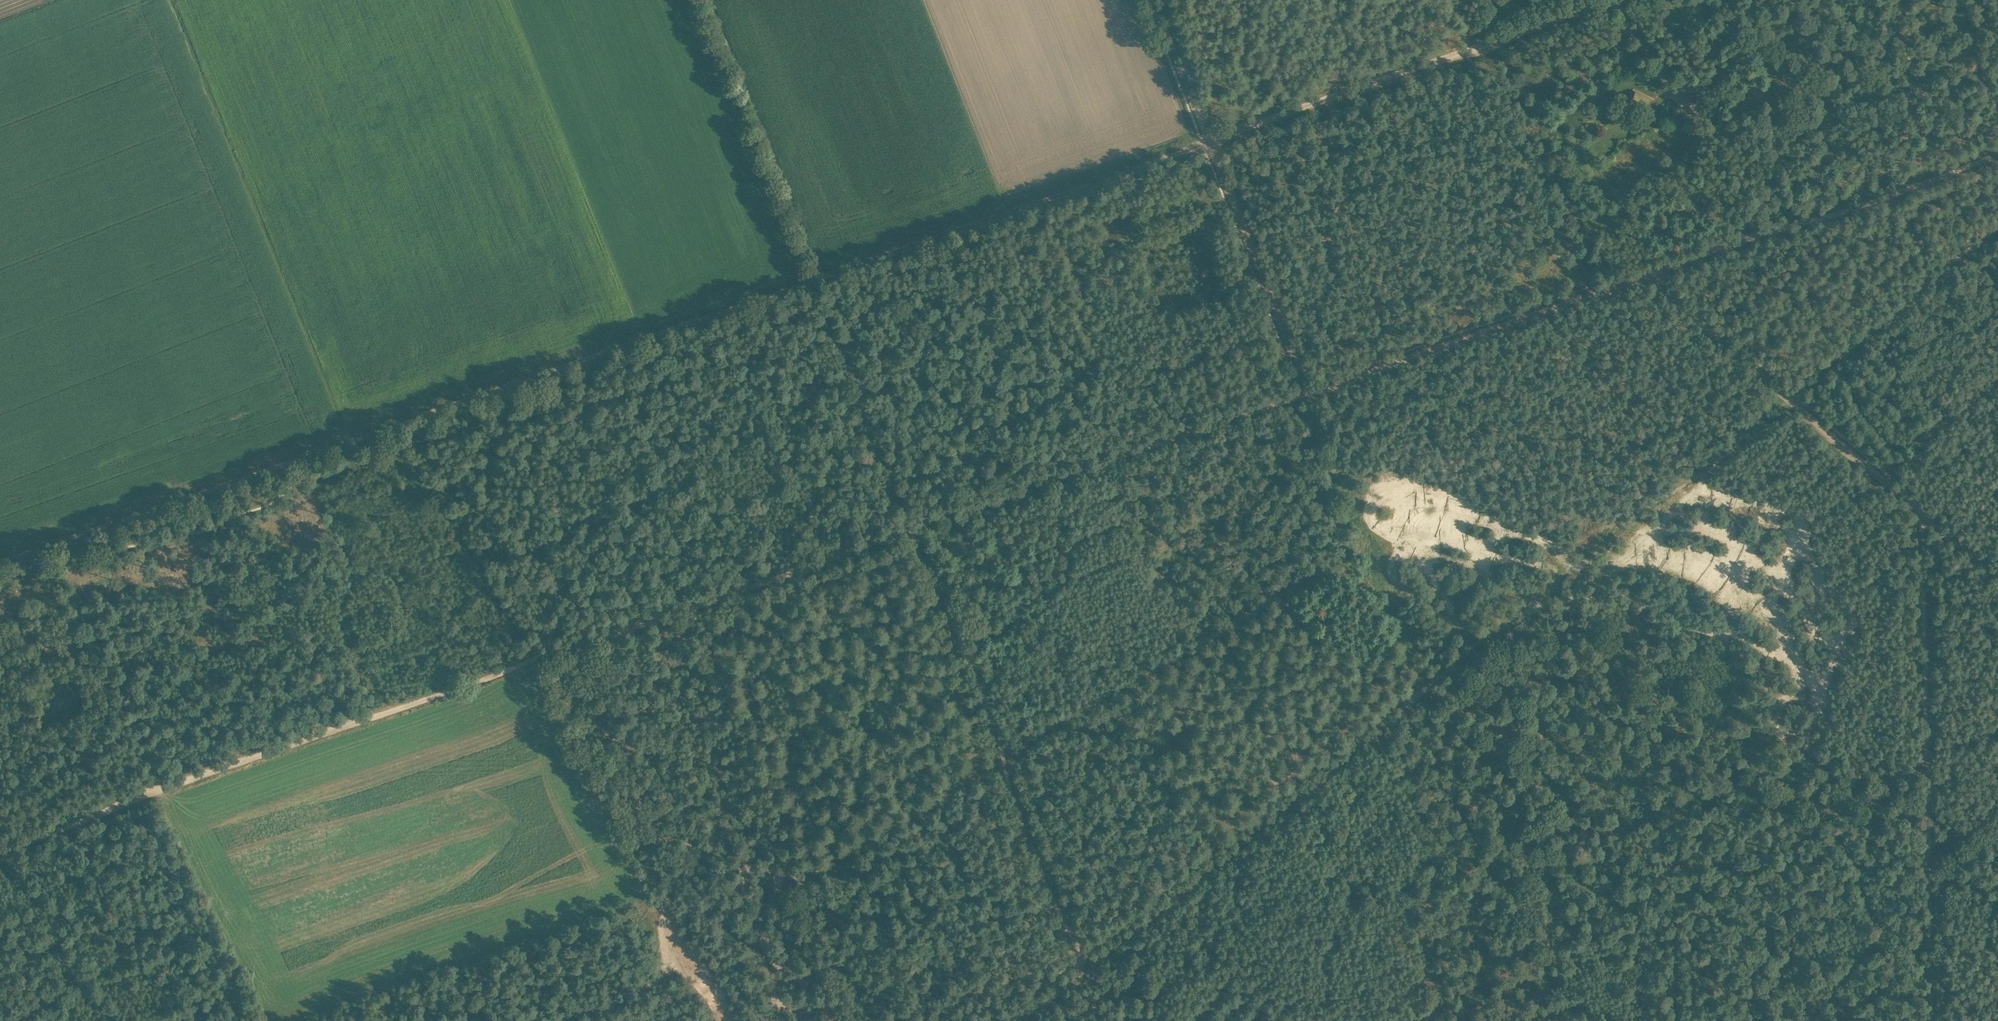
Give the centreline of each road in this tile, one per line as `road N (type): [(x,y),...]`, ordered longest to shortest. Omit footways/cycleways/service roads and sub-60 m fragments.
road 1 (track): [(0,844),(1305,393)]
road 2 (track): [(0,561),(1204,144)]
road 3 (track): [(1423,693),(1078,972)]
road 4 (track): [(1204,144),(1598,0)]
road 5 (track): [(1651,272),(1305,393)]
road 6 (track): [(1651,272),(1997,157)]
road 7 (track): [(1931,791),(1924,506)]
road 8 (track): [(1997,211),(1784,390)]
road 9 (track): [(1997,583),(1794,399)]
road 10 (track): [(1305,393),(1204,144)]
road 11 (track): [(1794,399),(1651,272)]
road 12 (track): [(1936,1020),(1931,850)]
road 13 (track): [(1204,144),(1146,0)]

